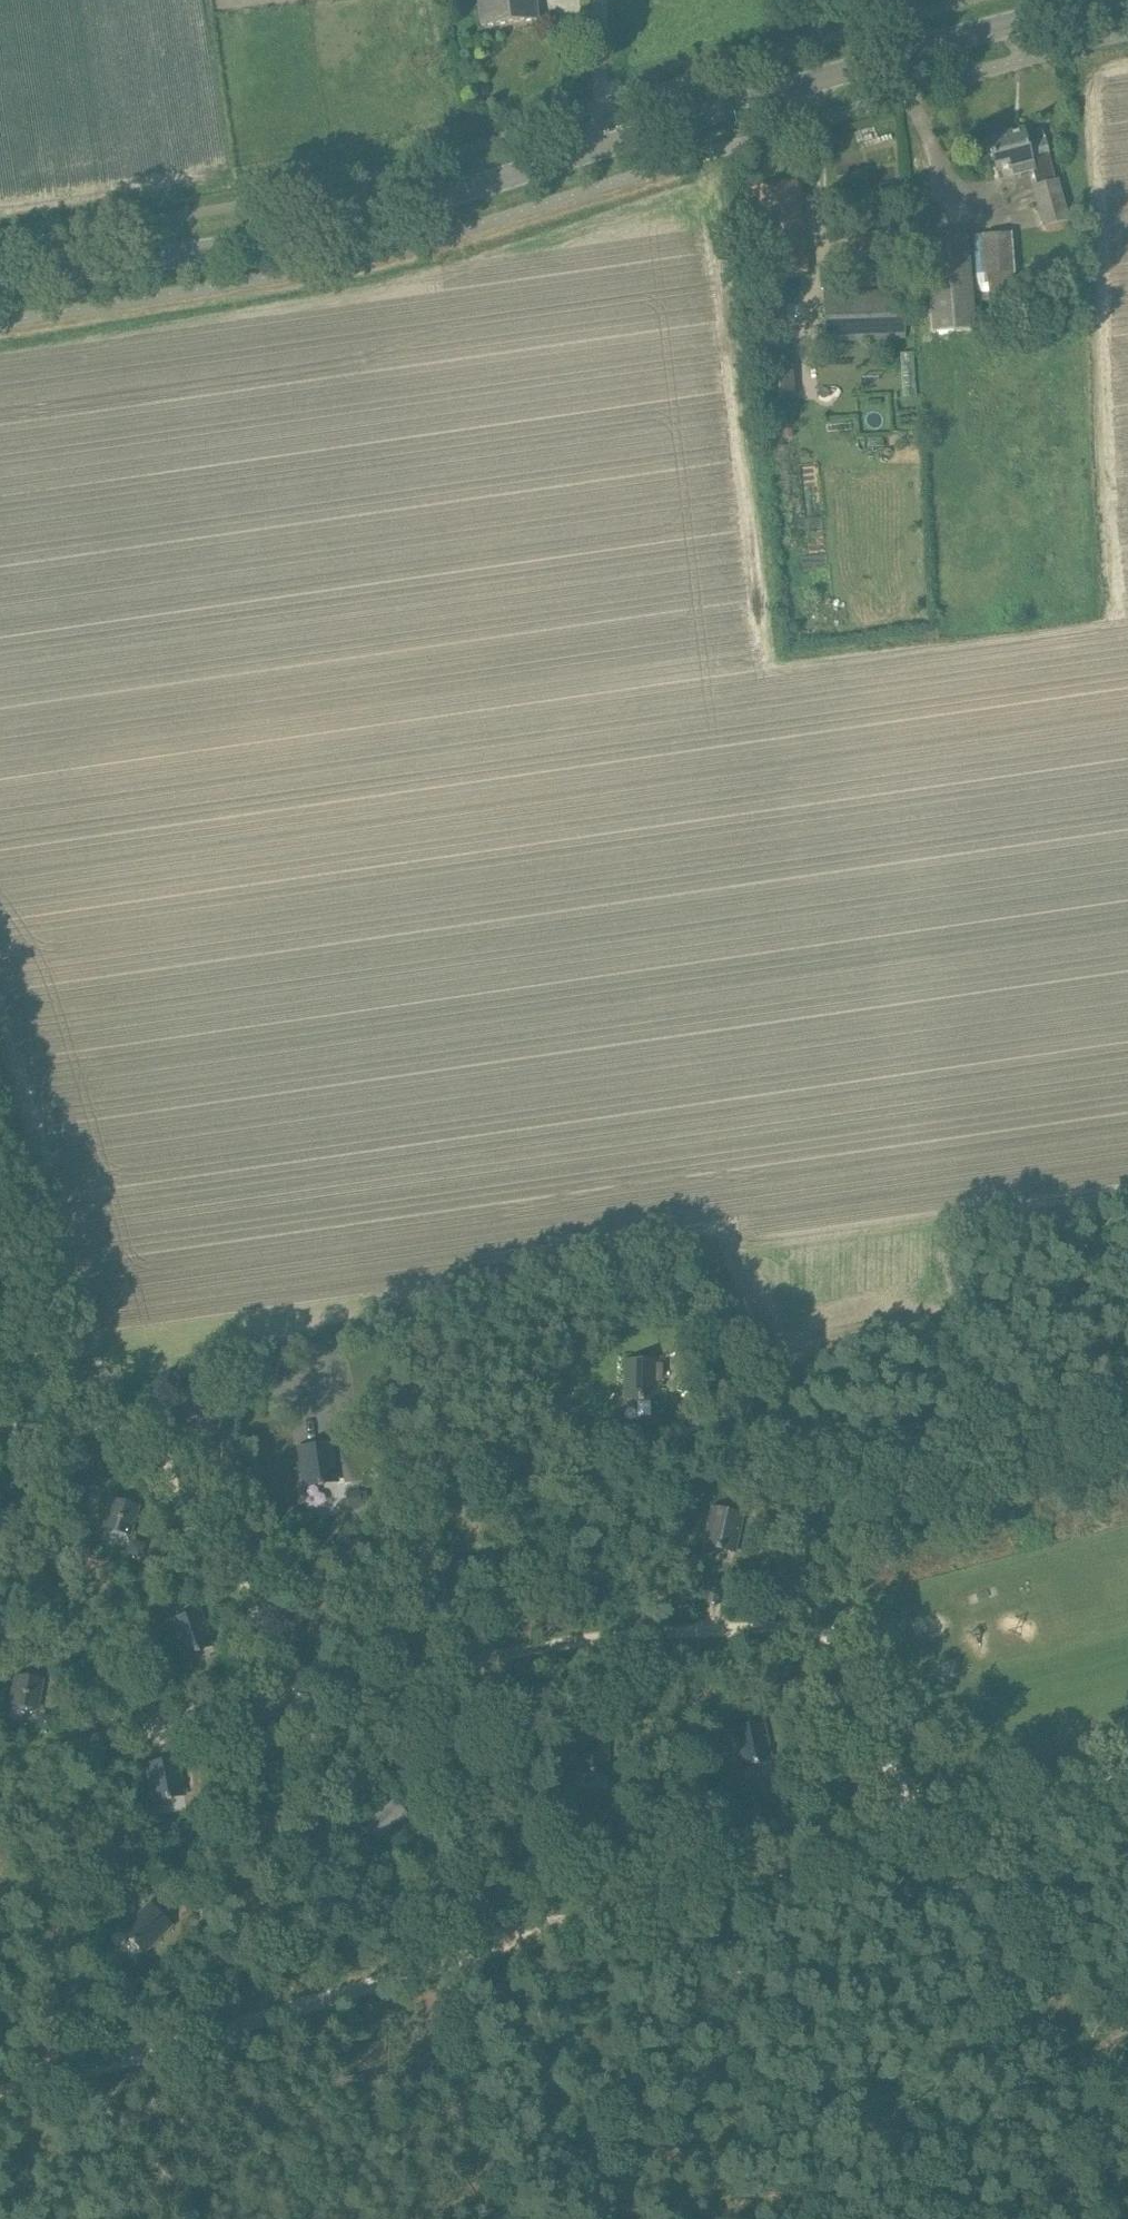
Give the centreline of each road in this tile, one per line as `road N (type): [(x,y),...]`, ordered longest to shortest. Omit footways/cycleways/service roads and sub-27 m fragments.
road 1 (tertiary): [(0,285),(298,235),(427,202),(754,95),(1119,0)]
road 2 (track): [(0,2083),(430,1958),(990,1811)]
road 3 (track): [(317,1694),(463,1655),(807,1610),(851,1611),(852,1709),(914,1832)]
road 4 (track): [(0,1422),(141,1441),(196,1532),(269,1604),(317,1694)]
road 5 (track): [(990,1811),(1108,2218)]
road 6 (track): [(0,1759),(317,1694)]
road 7 (track): [(906,1590),(848,1494),(730,1372)]
road 8 (track): [(501,2218),(430,1958)]
road 9 (track): [(851,1611),(1044,1538)]
road 10 (track): [(990,1811),(1127,1771)]

